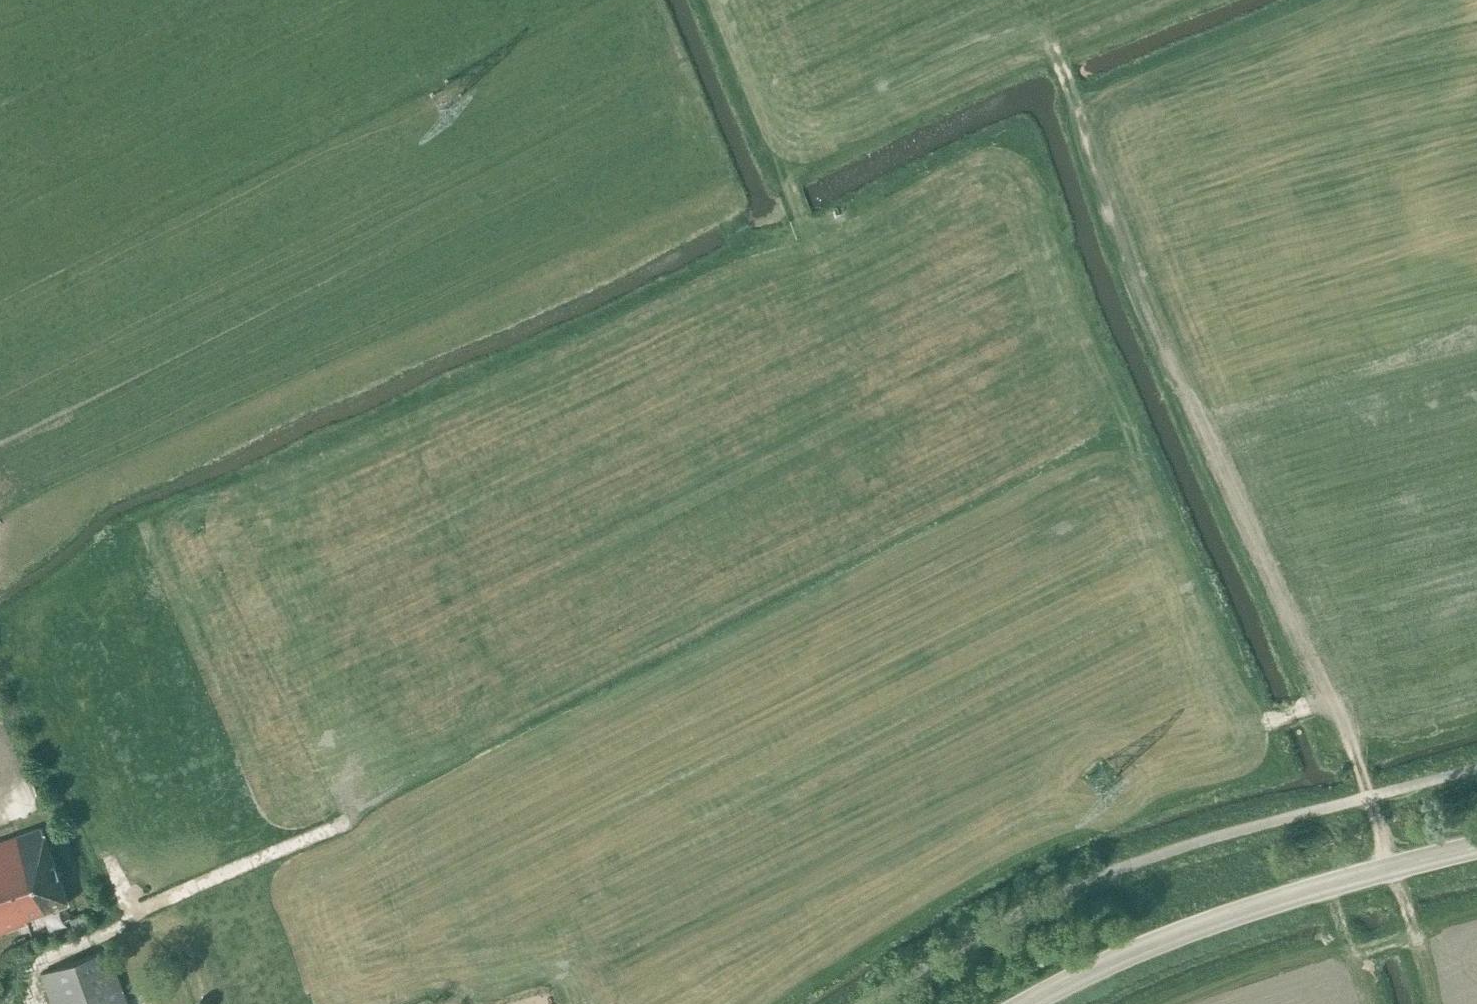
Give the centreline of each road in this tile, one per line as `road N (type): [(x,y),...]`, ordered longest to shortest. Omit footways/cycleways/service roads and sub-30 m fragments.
road 1 (secondary): [(1025,1003),(1223,918),(1476,847)]

